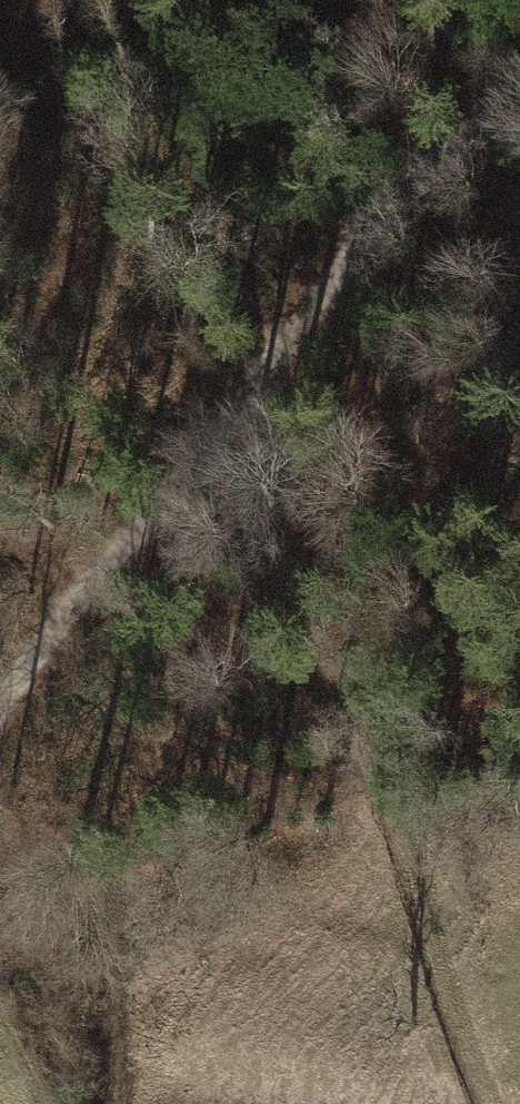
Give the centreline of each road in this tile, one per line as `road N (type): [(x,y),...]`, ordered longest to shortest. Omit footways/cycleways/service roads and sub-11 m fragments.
road 1 (track): [(519,123),(478,139),(359,253),(175,520),(0,715)]
road 2 (track): [(304,663),(359,760),(478,1103)]
road 3 (track): [(359,253),(359,484),(279,584),(304,663)]

